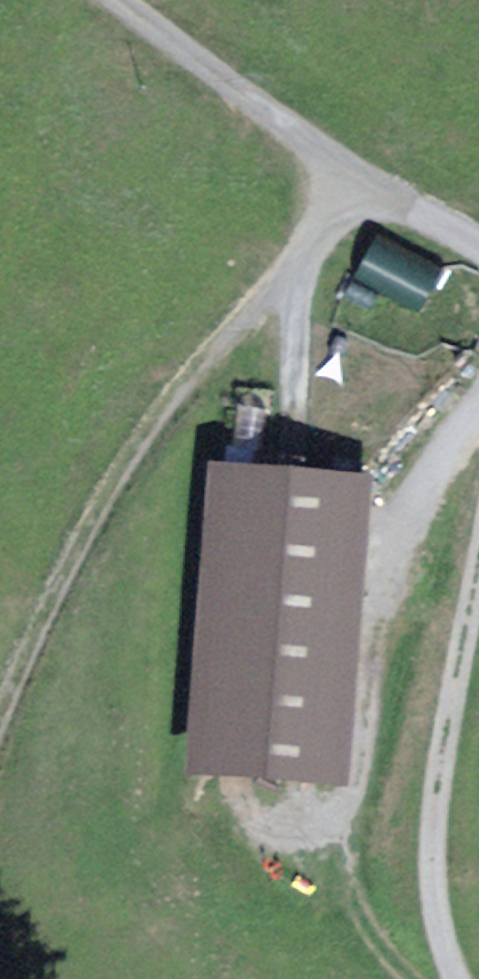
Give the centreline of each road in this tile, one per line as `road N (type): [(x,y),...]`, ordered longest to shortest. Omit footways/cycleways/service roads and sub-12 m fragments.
road 1 (track): [(367,168),(309,264),(198,383),(81,552),(0,727)]
road 2 (track): [(478,238),(336,149),(131,0)]
road 3 (residential): [(457,978),(431,848),(478,616)]

